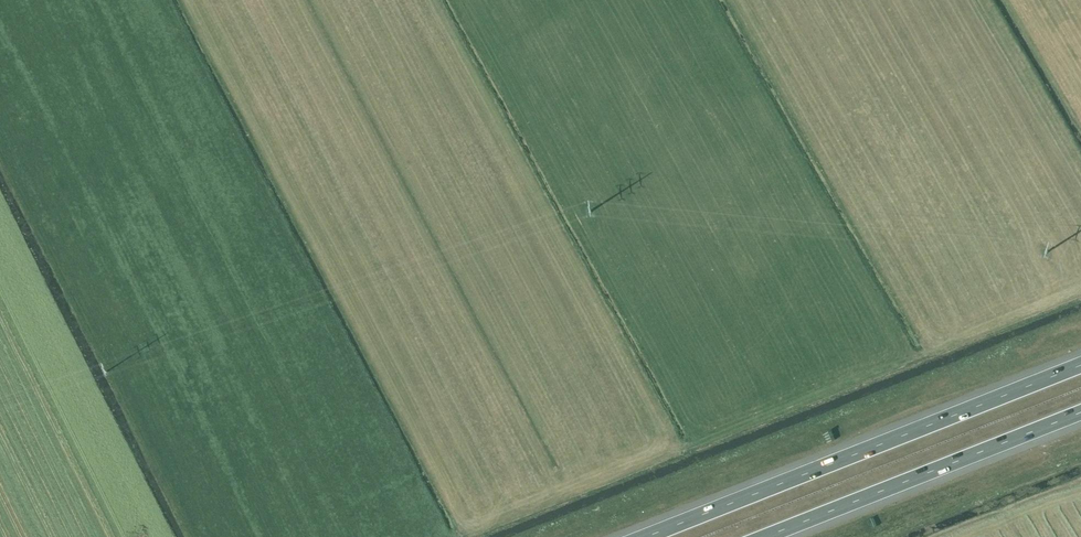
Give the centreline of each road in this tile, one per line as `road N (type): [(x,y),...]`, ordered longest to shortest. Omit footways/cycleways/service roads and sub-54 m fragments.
road 1 (motorway): [(1080,365),(644,536)]
road 2 (motorway): [(766,536),(1080,413)]

